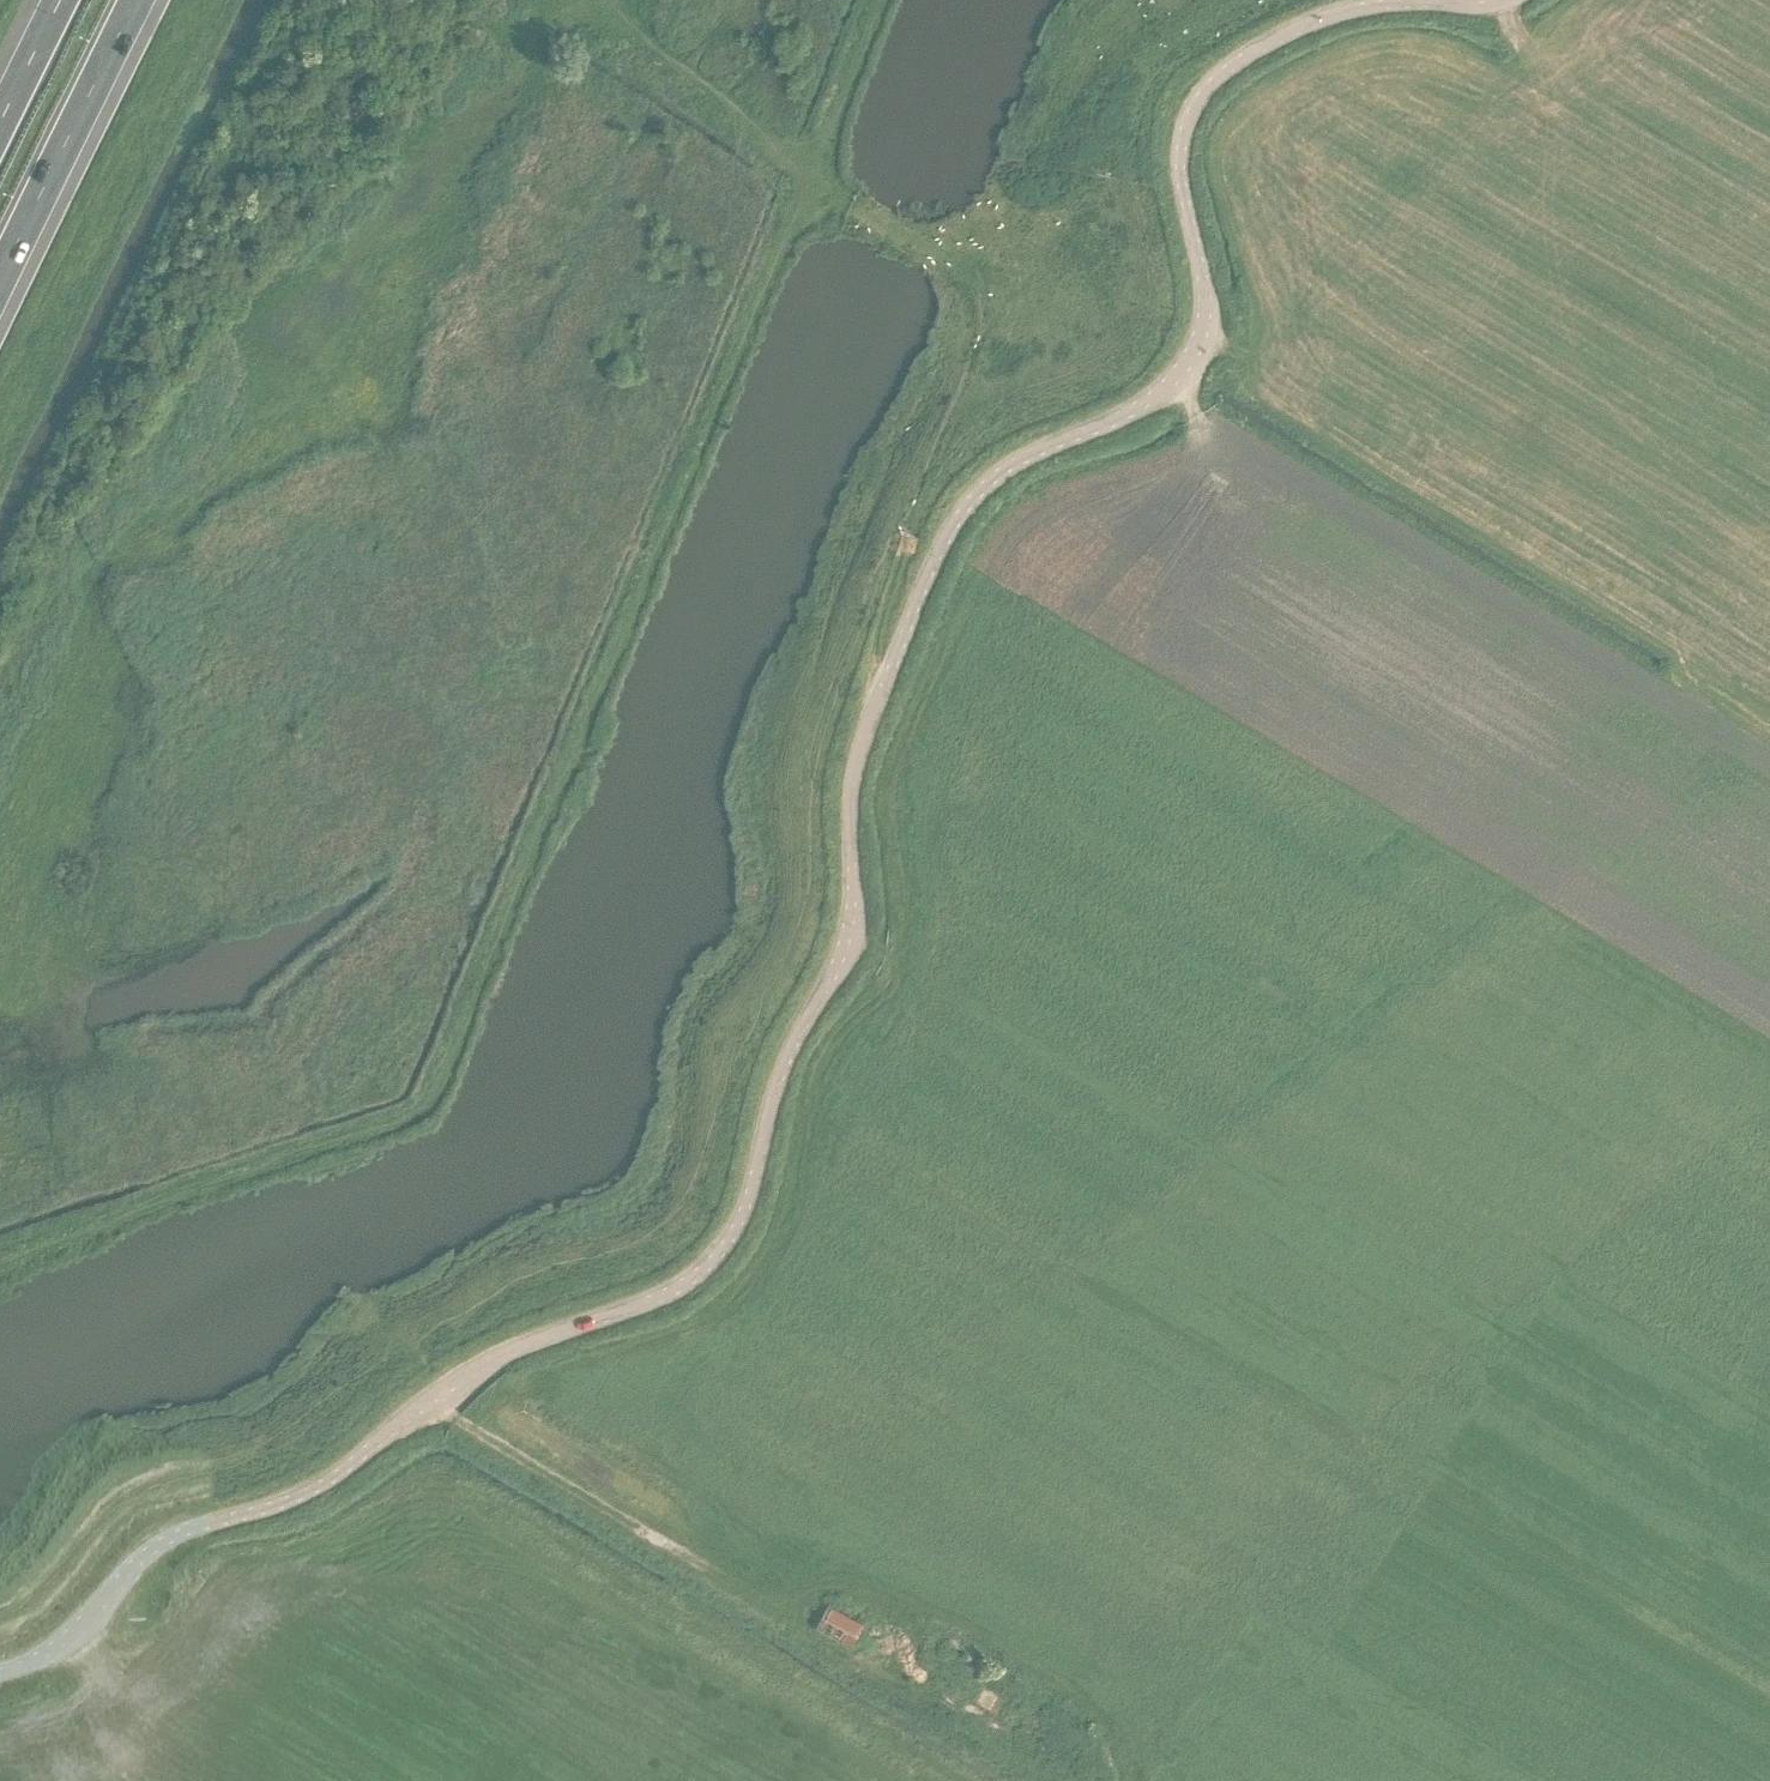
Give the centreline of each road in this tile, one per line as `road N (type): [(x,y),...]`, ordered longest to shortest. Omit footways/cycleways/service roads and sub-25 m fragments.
road 1 (unclassified): [(0,1672),(72,1634),(143,1558),(179,1536),(275,1506),(338,1473),(400,1420),(510,1348),(673,1291),(730,1237),(754,1179),(777,1073),(854,922),(849,807),(867,731),(957,523),(989,481),(1155,396),(1189,366),(1207,316),(1181,184),(1187,114),(1229,66),(1284,32),(1354,7),(1461,0)]
road 2 (track): [(1060,1780),(434,1402)]
road 3 (track): [(871,724),(882,641),(927,474),(993,309),(960,269),(813,183)]
road 4 (motorway): [(0,286),(141,0)]
road 5 (motorway): [(61,0),(0,121)]

